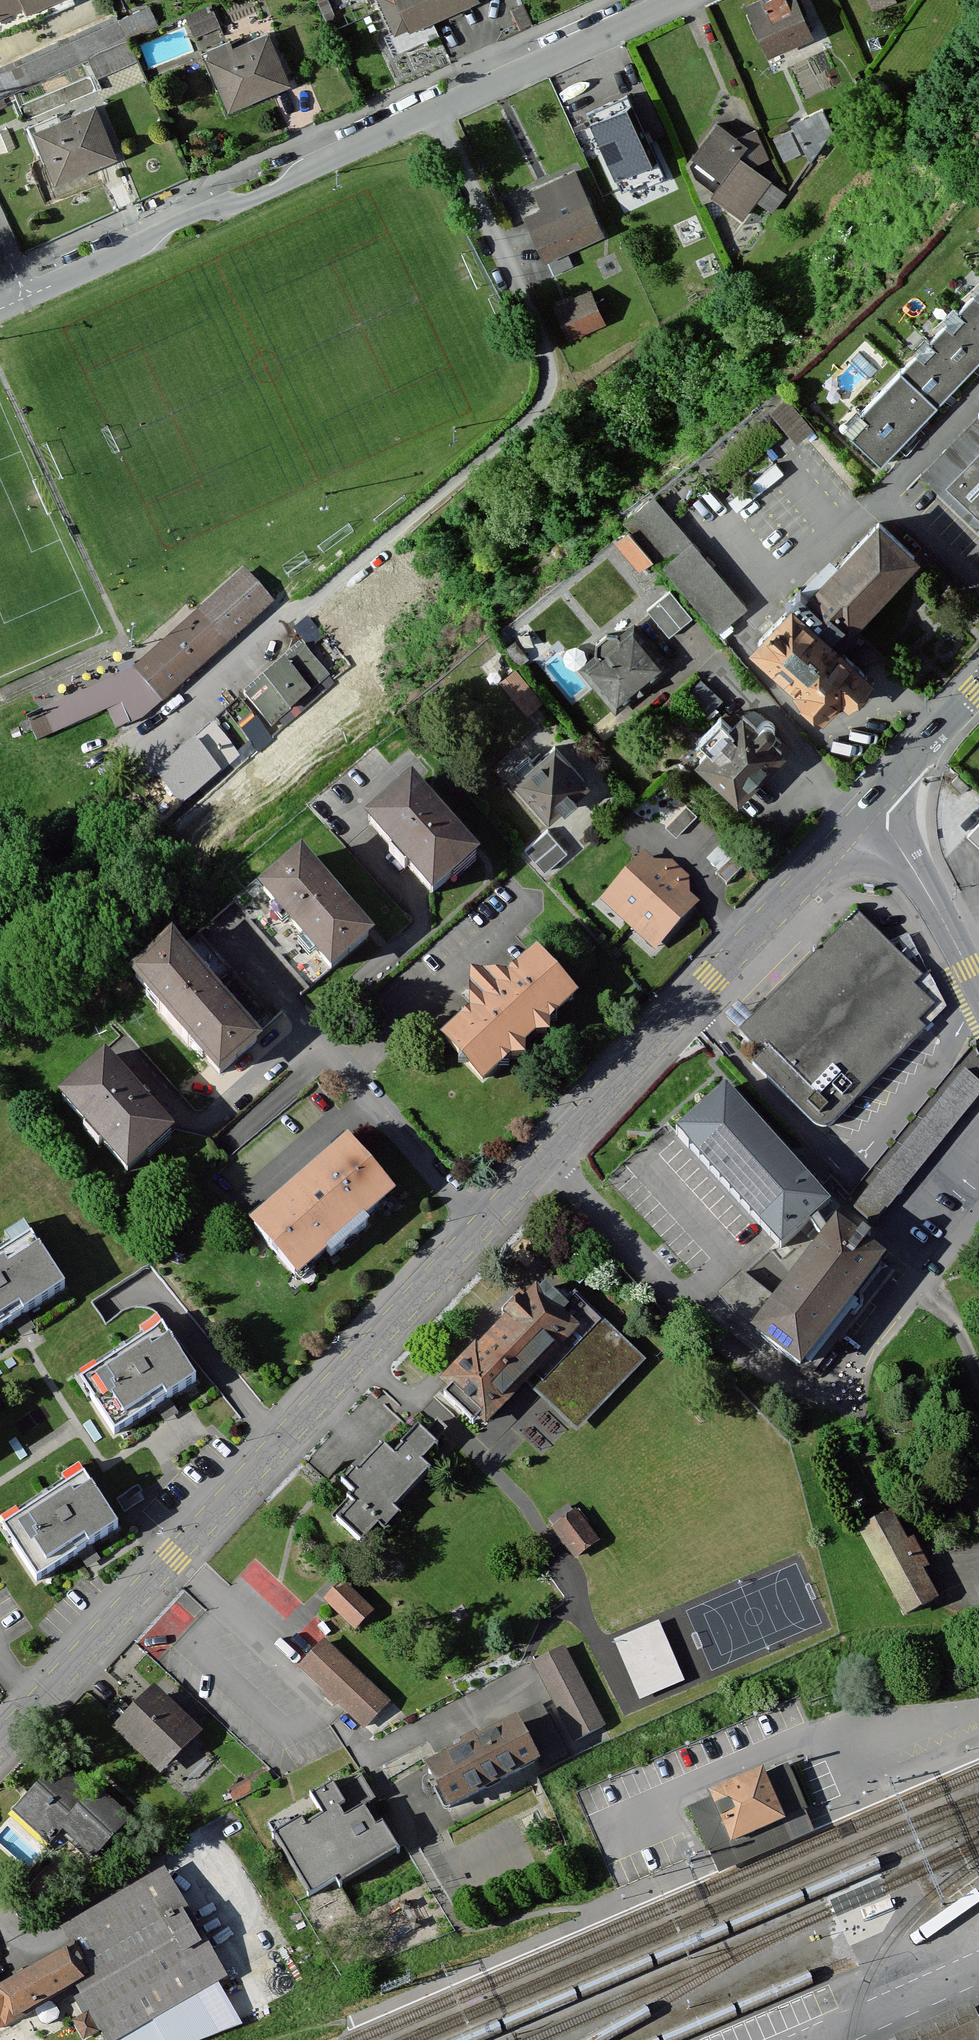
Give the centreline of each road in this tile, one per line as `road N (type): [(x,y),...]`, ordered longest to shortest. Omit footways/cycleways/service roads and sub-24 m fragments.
road 1 (residential): [(24,296),(680,0)]
road 2 (tertiary): [(480,1226),(870,802)]
road 3 (tertiary): [(182,1547),(480,1226)]
road 4 (residential): [(182,1547),(191,1569),(363,1757),(403,1818)]
road 5 (residential): [(480,1226),(309,1028)]
road 6 (tertiary): [(31,1709),(182,1547)]
road 7 (tertiary): [(978,990),(870,802)]
road 8 (residential): [(978,1971),(818,2039)]
road 9 (tertiary): [(870,802),(978,686)]

